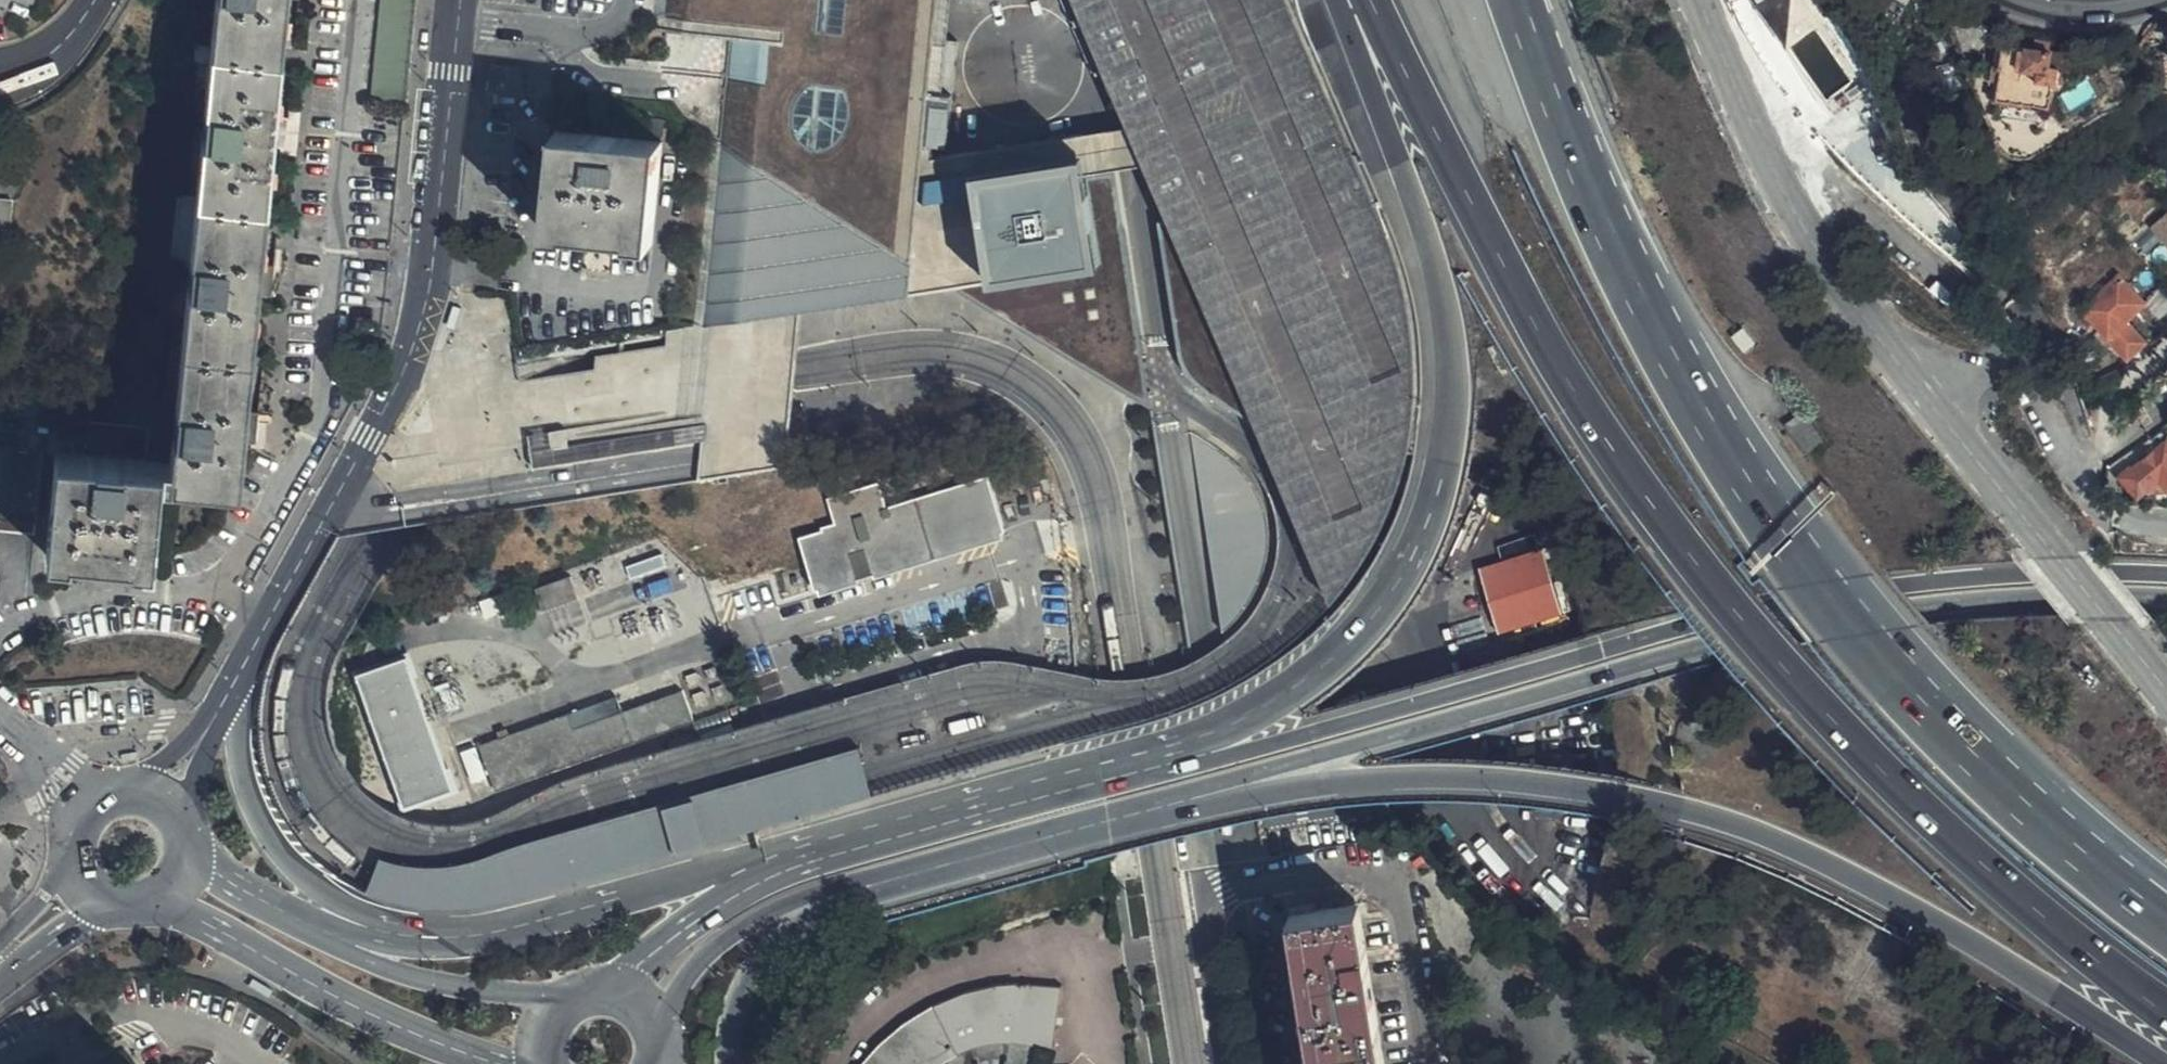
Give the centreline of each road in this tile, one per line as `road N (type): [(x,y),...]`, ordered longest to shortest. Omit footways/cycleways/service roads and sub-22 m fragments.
road 1 (motorway): [(1369,0),(1562,365),(1705,568),(1934,820),(2166,1012)]
road 2 (motorway): [(1109,819),(1281,787),(1403,777),(1502,778),(1628,796),(1754,833),(1880,893),(2166,1063)]
road 3 (motorway): [(2166,576),(1903,585),(1769,608),(1239,751),(1102,779)]
road 4 (motorway): [(1109,819),(1245,772),(1753,636),(1917,606),(2166,597)]
road 5 (motorway): [(1344,0),(1437,280),(1452,429),(1437,492),(1381,610),(1318,674),(1234,728),(1102,779)]
road 6 (motorway): [(2005,790),(1874,652),(1722,453),(1611,248),(1511,0)]
road 7 (tertiary): [(2166,697),(1858,311),(1795,213),(1700,0)]
road 8 (tertiary): [(459,0),(431,263),(416,332),(373,437),(239,678)]
road 9 (tertiary): [(833,855),(729,868),(516,928),(437,940)]
road 10 (tertiary): [(164,901),(345,1004),(492,1063)]
road 11 (tertiary): [(437,940),(346,908),(318,890),(268,834),(240,768),(239,678)]
road 12 (tertiary): [(575,1002),(417,980),(308,928)]
road 13 (motorway): [(1102,779),(833,855)]
road 14 (primary): [(659,1045),(682,986),(722,941),(763,916),(859,889)]
road 15 (primary): [(833,855),(762,880),(703,915),(606,996)]
road 16 (motorway): [(859,889),(1109,819)]
road 17 (primary): [(730,1063),(742,1003),(779,941),(859,889)]
road 18 (motorway): [(2166,925),(2005,790)]
road 19 (motorway): [(2166,881),(2005,790)]
road 20 (tertiary): [(2002,0),(2041,17),(2106,17),(2166,3)]
road 21 (unclassified): [(1233,1063),(1208,897)]
road 22 (residential): [(168,800),(130,790),(93,806),(76,835),(86,885)]
road 23 (tertiary): [(239,678),(168,800)]
road 24 (tertiary): [(308,928),(193,859)]
road 25 (tertiary): [(437,940),(308,928)]
road 26 (residential): [(0,77),(47,57),(98,0)]

